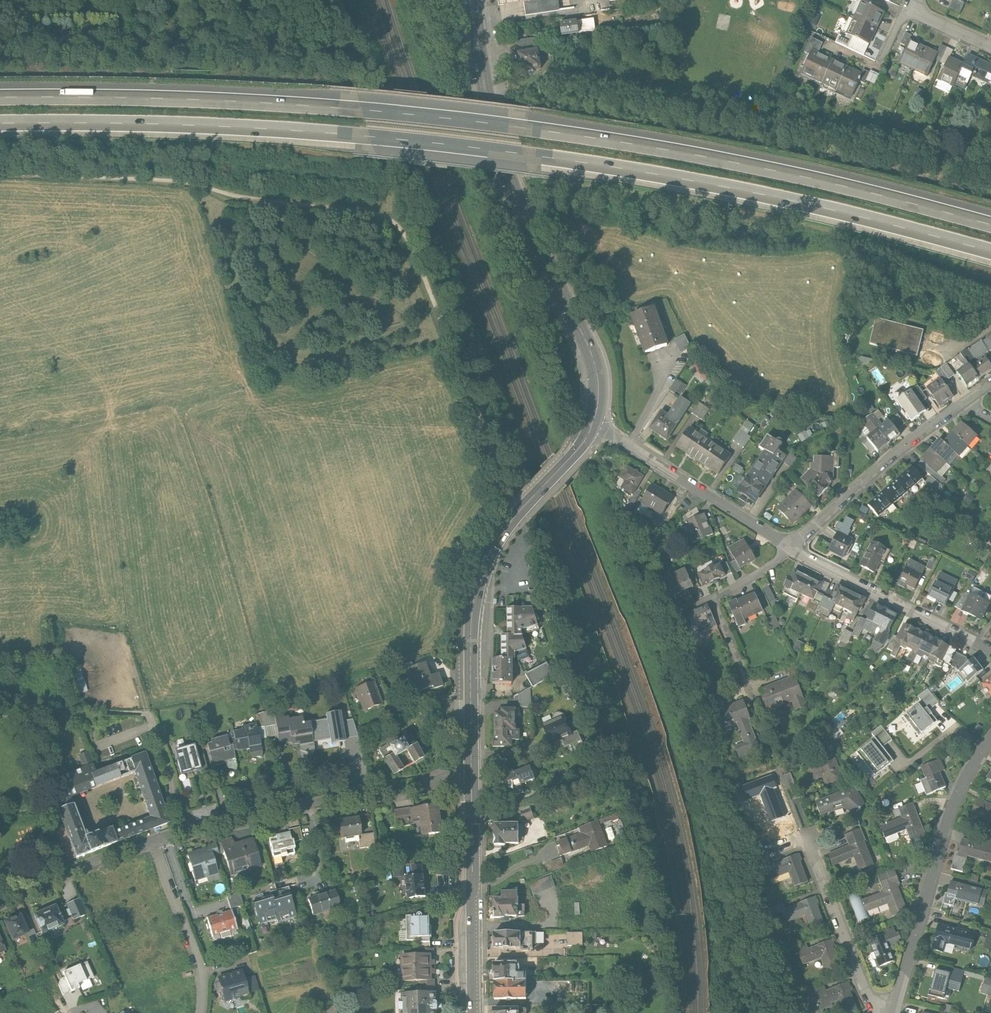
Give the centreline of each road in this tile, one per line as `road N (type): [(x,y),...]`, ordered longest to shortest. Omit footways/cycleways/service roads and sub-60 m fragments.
road 1 (motorway): [(0,125),(229,128),(526,156),(721,187),(990,250)]
road 2 (motorway): [(990,223),(723,162),(519,130),(185,101),(0,99)]
road 3 (track): [(517,514),(395,221),(186,182),(0,174)]
road 4 (secondary): [(472,0),(506,172),(595,365),(592,426)]
road 5 (secondary): [(471,777),(471,619),(482,566),(592,426)]
road 6 (residential): [(471,777),(292,805),(153,842)]
road 7 (residential): [(990,738),(959,792),(900,994),(884,1012)]
road 8 (secondary): [(473,1012),(471,777)]
road 9 (residential): [(969,401),(789,546)]
road 10 (residential): [(592,426),(789,546)]
road 11 (residential): [(789,546),(990,651)]
road 12 (residential): [(880,1012),(804,837)]
road 13 (residential): [(153,842),(199,968),(201,1012)]
road 14 (residential): [(153,842),(0,902)]
road 15 (residential): [(789,546),(743,583),(675,616)]

